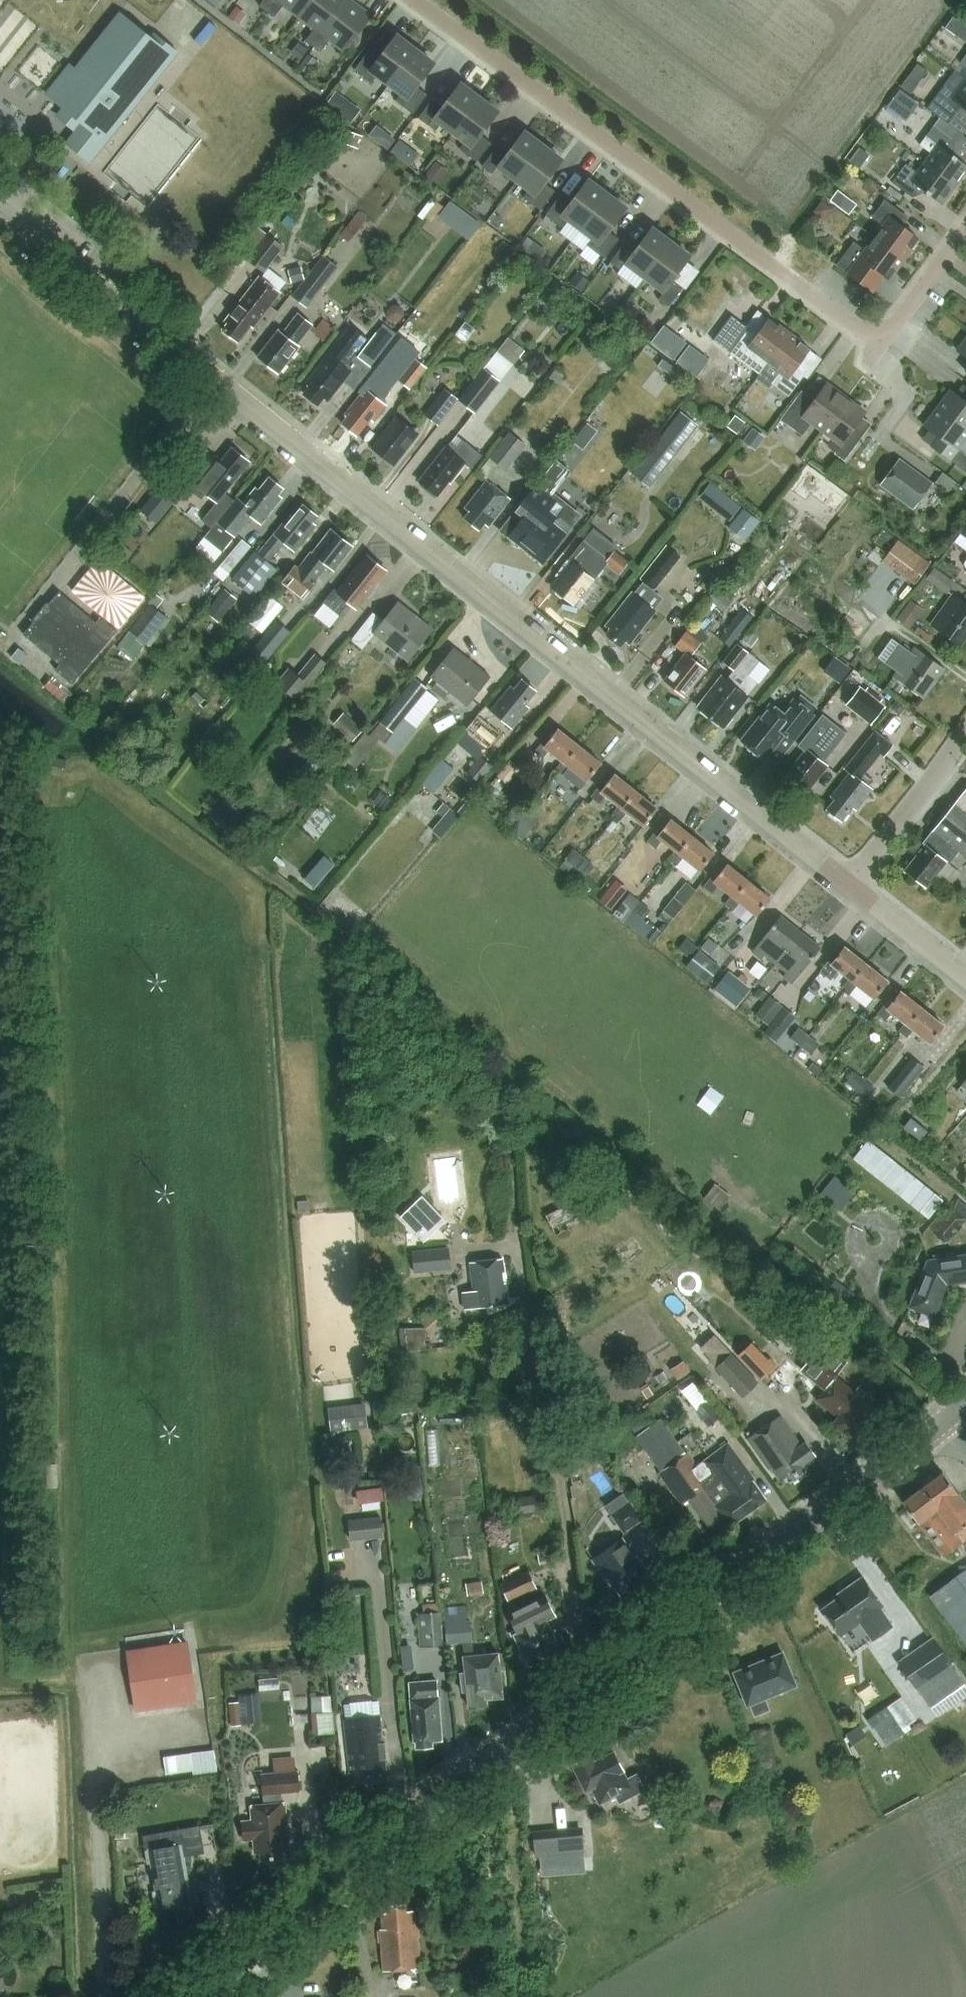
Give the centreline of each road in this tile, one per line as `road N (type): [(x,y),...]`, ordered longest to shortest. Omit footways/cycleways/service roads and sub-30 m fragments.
road 1 (unclassified): [(850,887),(0,208)]
road 2 (secondary): [(189,1996),(435,1802),(939,1426)]
road 3 (residential): [(410,0),(852,333),(895,327),(965,232)]
road 4 (track): [(81,1996),(62,1492)]
road 5 (residential): [(850,887),(965,726)]
road 6 (unclassified): [(965,978),(850,887)]

